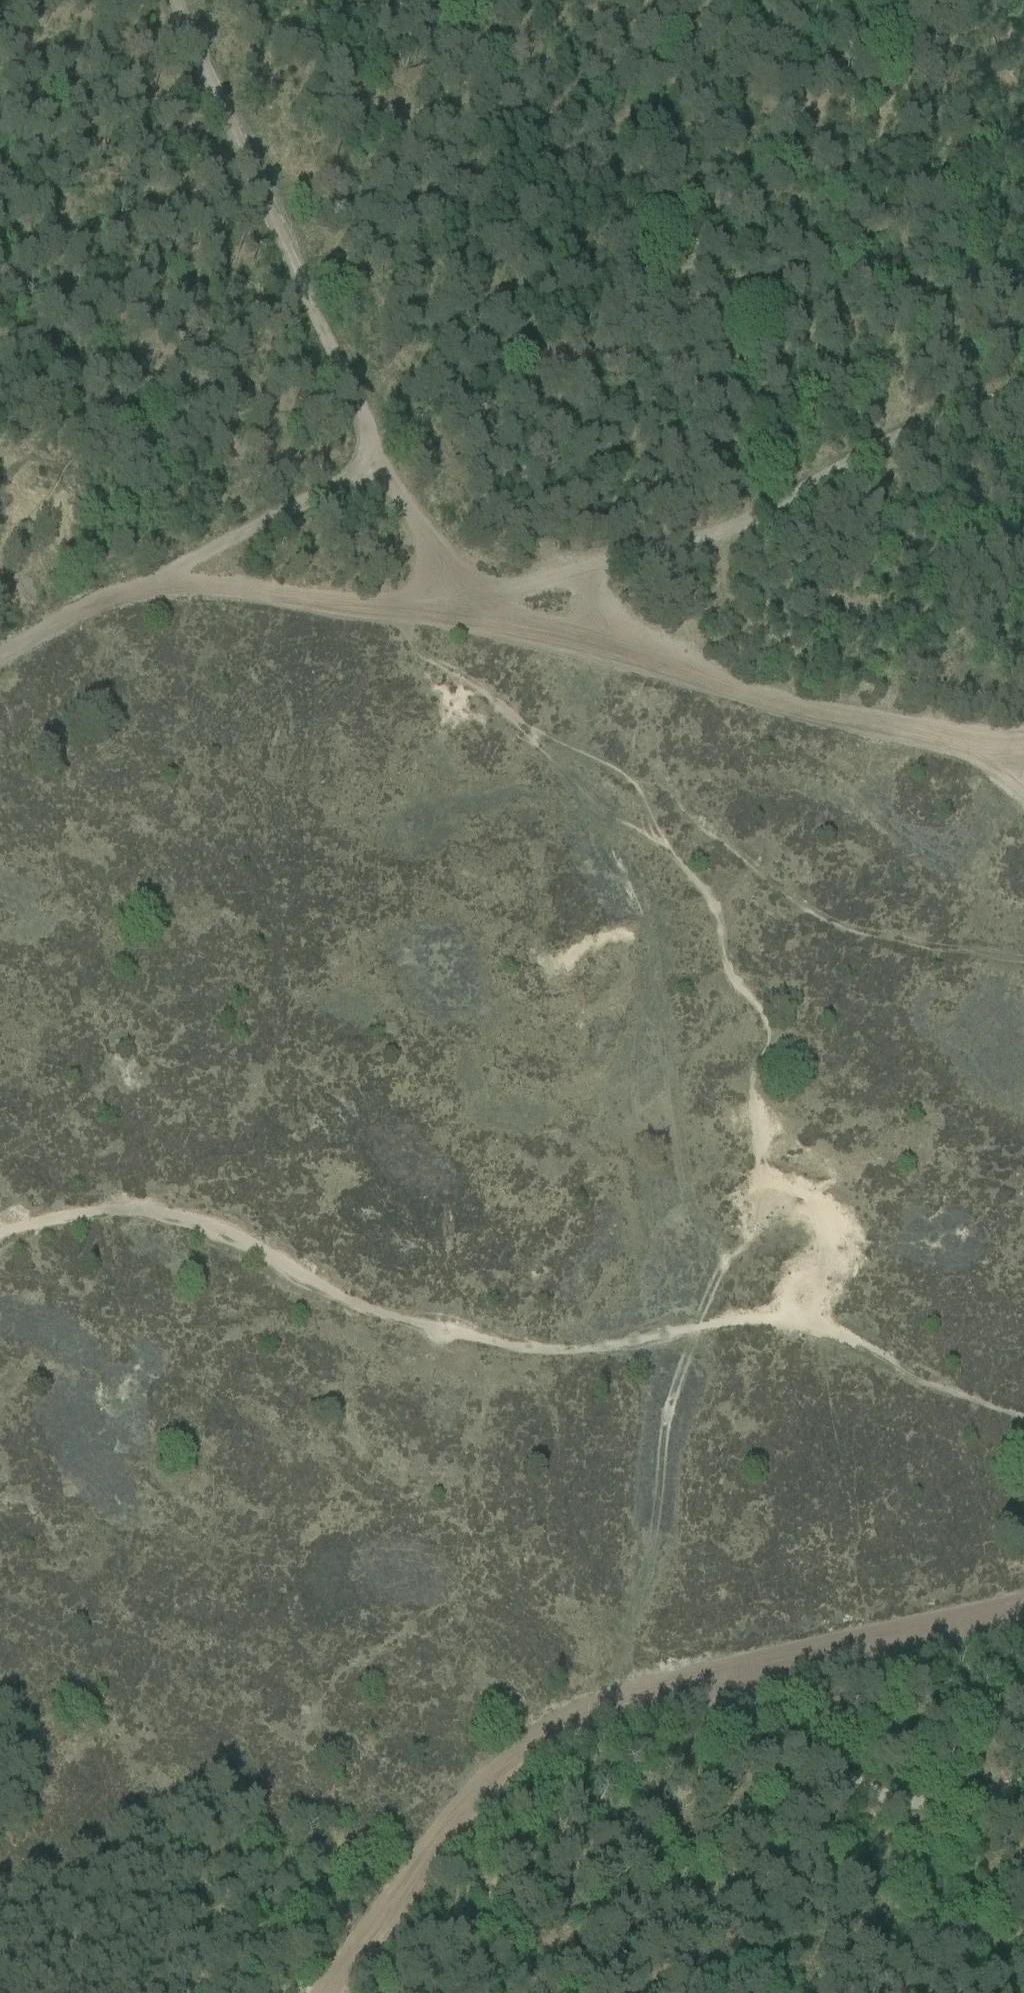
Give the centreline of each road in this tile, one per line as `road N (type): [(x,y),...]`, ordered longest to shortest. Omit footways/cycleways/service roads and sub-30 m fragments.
road 1 (track): [(0,1233),(123,1209),(268,1245),(366,1310),(566,1358),(785,1315),(1023,1415)]
road 2 (track): [(151,575),(496,630),(976,743),(1023,785)]
road 3 (track): [(330,1992),(474,1809),(578,1735),(721,1678),(1023,1612)]
road 4 (track): [(1023,390),(854,463),(726,533),(708,680)]
road 5 (track): [(413,617),(426,559),(372,465)]

